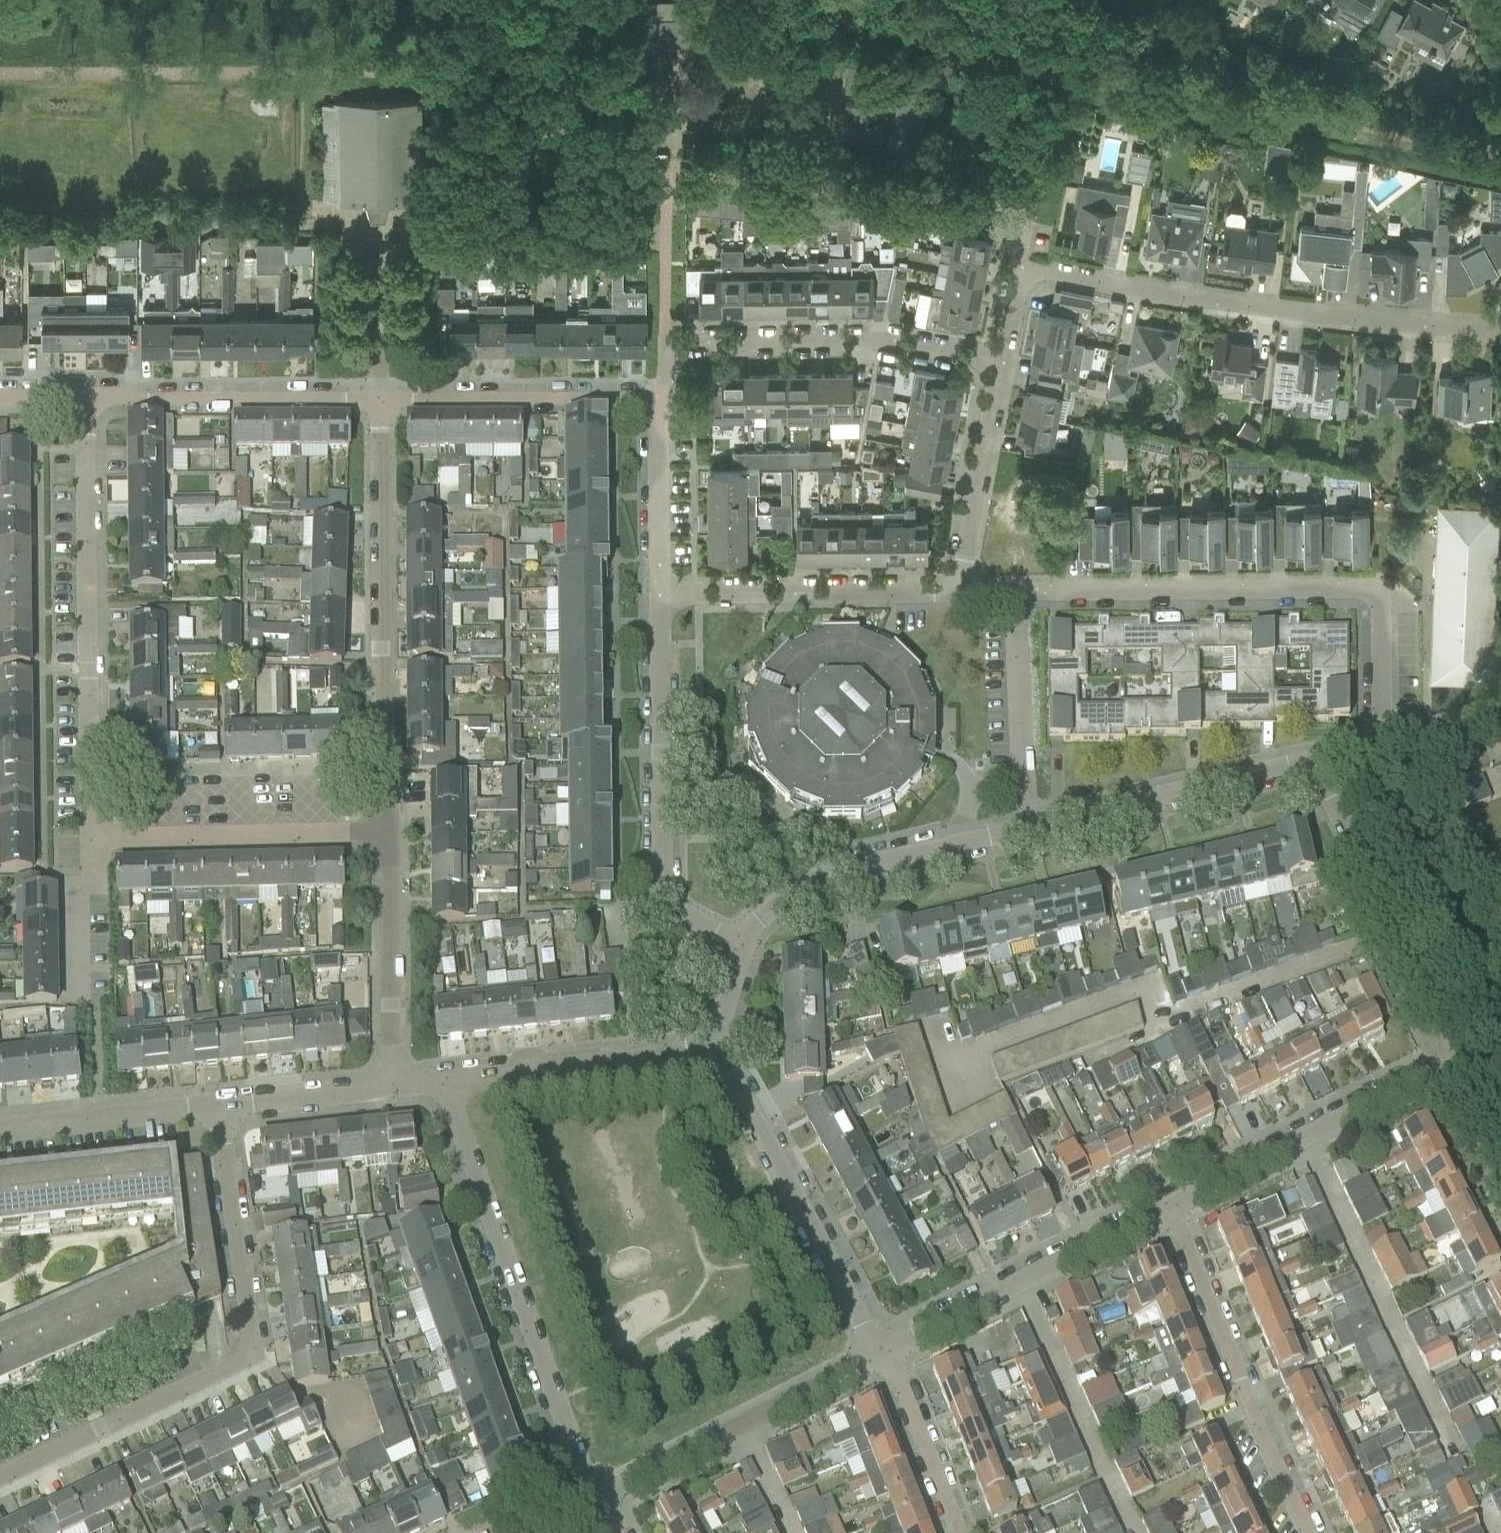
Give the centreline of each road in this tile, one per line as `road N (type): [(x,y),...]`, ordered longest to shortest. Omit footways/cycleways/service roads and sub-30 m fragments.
road 1 (unclassified): [(742,948),(769,909),(813,878),(1301,766)]
road 2 (residential): [(959,593),(1370,593),(1382,619),(1385,748)]
road 3 (residential): [(0,1475),(242,1353),(251,1336),(213,1107)]
road 4 (residential): [(1500,327),(1216,309),(1022,269)]
road 5 (unclassified): [(593,1500),(444,1083)]
road 6 (unclassified): [(86,399),(91,837)]
road 7 (residential): [(388,835),(380,761),(378,399)]
road 8 (residential): [(660,596),(659,886),(665,904),(742,948)]
road 9 (residential): [(1164,1214),(1316,1532)]
road 10 (residential): [(882,1353),(713,1051)]
road 11 (residential): [(1003,364),(886,341),(664,345)]
road 12 (residential): [(1164,1214),(1460,1057)]
road 13 (residential): [(1460,1057),(1301,766)]
road 14 (residential): [(593,1500),(882,1353)]
road 15 (residential): [(882,1353),(1164,1214)]
road 16 (residential): [(660,596),(959,593)]
road 17 (unclassified): [(91,837),(388,835)]
road 18 (residential): [(378,399),(86,399)]
road 19 (residential): [(378,399),(657,399)]
road 20 (unclassified): [(444,1083),(713,1051)]
road 21 (unclassified): [(390,1086),(388,835)]
road 22 (residential): [(959,593),(1003,364)]
road 23 (residential): [(0,1129),(213,1107)]
road 24 (residential): [(657,399),(660,596)]
road 25 (unclassified): [(958,1532),(907,1395),(882,1353)]
road 26 (residential): [(213,1107),(390,1086)]
road 27 (residential): [(664,345),(669,175)]
road 28 (unclassified): [(77,993),(74,915),(92,881),(91,837)]
road 29 (residential): [(1500,718),(1385,748)]

